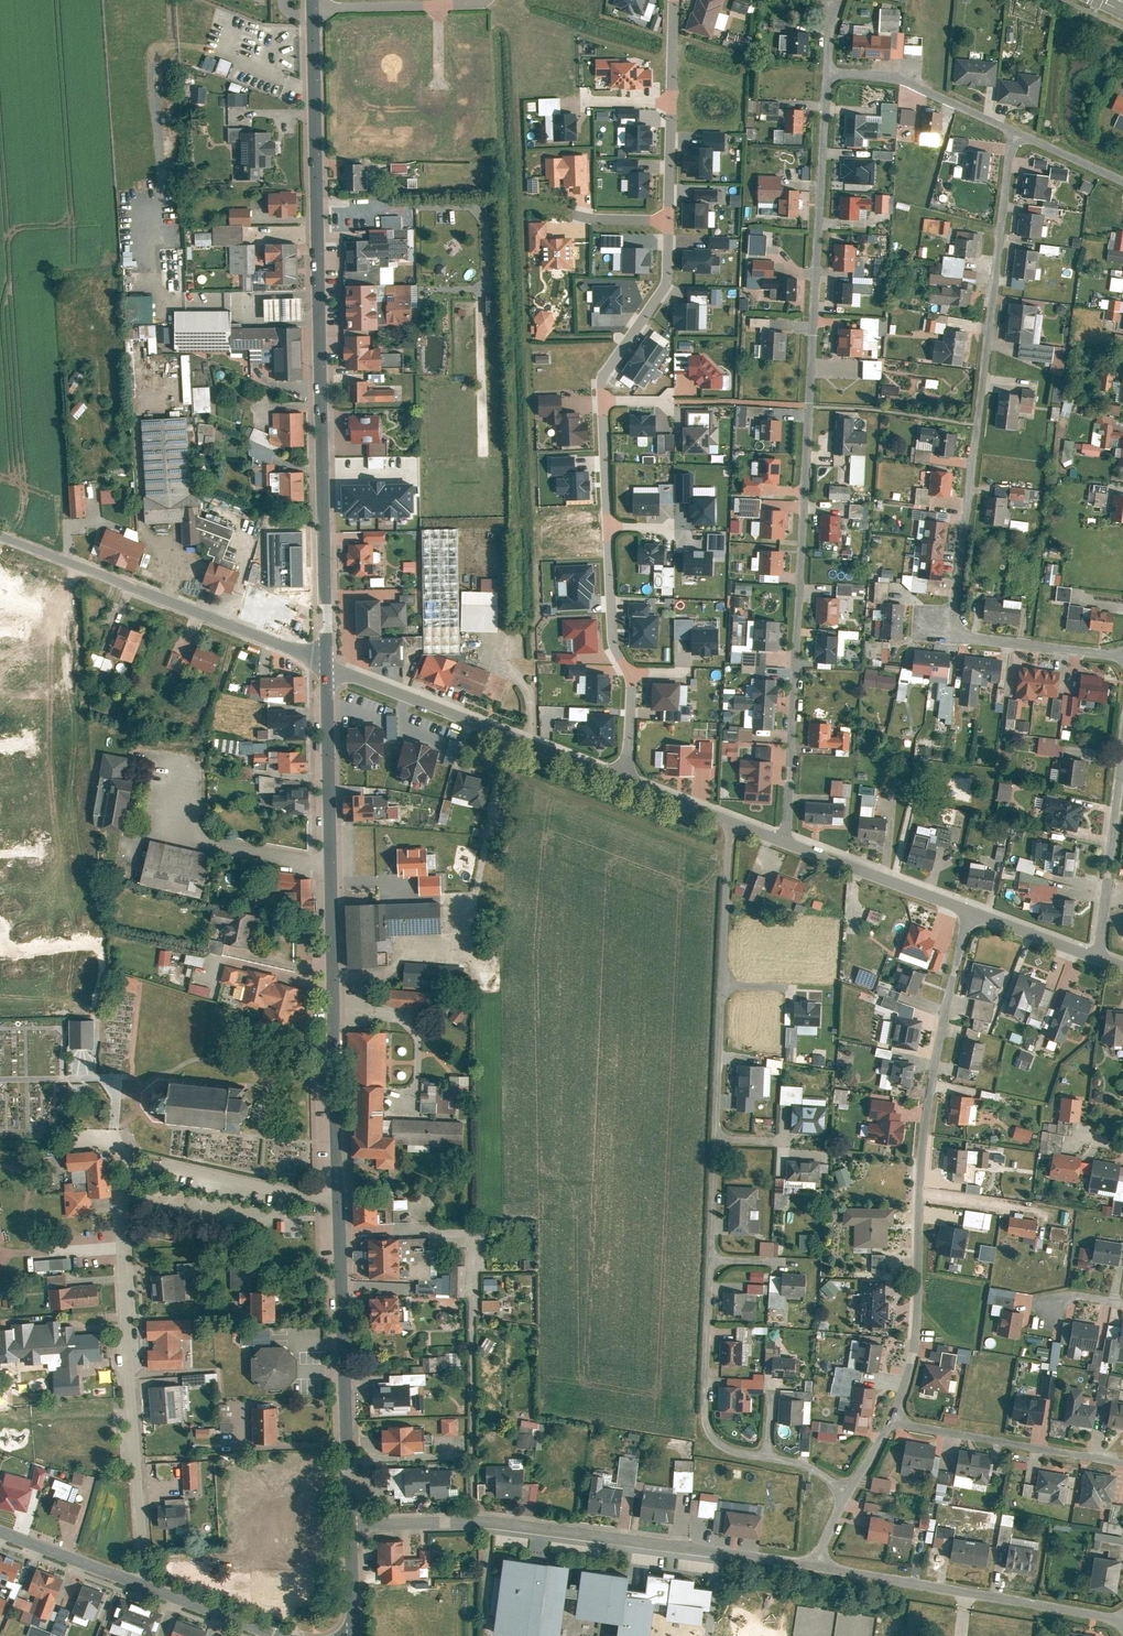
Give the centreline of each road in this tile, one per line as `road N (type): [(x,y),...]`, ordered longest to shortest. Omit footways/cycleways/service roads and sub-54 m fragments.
road 1 (residential): [(783,842),(826,75)]
road 2 (tertiary): [(312,9),(326,663)]
road 3 (tertiary): [(326,663),(339,1199)]
road 4 (residential): [(972,913),(920,1170),(914,1355),(891,1423)]
road 5 (residential): [(1013,131),(951,638)]
road 6 (residential): [(133,1171),(123,1197),(141,1585)]
road 7 (residential): [(340,1227),(434,1229),(472,1239),(468,1514)]
road 8 (residential): [(816,1567),(468,1514)]
road 9 (residential): [(326,663),(0,532)]
road 10 (residential): [(326,663),(626,775)]
road 11 (residential): [(1122,1618),(816,1567)]
road 12 (residential): [(734,825),(706,1133)]
road 13 (tertiary): [(340,1227),(350,1517)]
road 14 (residential): [(702,1257),(707,1427),(727,1448),(766,1457)]
road 15 (residential): [(891,1423),(1122,1462)]
road 16 (residential): [(339,1199),(172,1167),(133,1171)]
road 17 (residential): [(602,402),(609,366),(667,289),(667,219)]
road 18 (residential): [(783,842),(972,913)]
road 19 (residential): [(826,75),(904,81),(1013,131)]
road 20 (residential): [(1121,763),(1097,958)]
road 21 (residential): [(951,638),(1122,656)]
road 22 (residential): [(631,675),(611,642),(608,528)]
road 23 (tertiary): [(285,1635),(141,1585)]
road 24 (tertiary): [(141,1585),(0,1533)]
road 25 (residential): [(972,913),(1097,958)]
road 26 (residential): [(608,528),(602,402)]
road 27 (residential): [(706,1133),(702,1257)]
road 28 (residential): [(435,7),(312,9)]
road 29 (residential): [(1013,131),(1122,180)]

